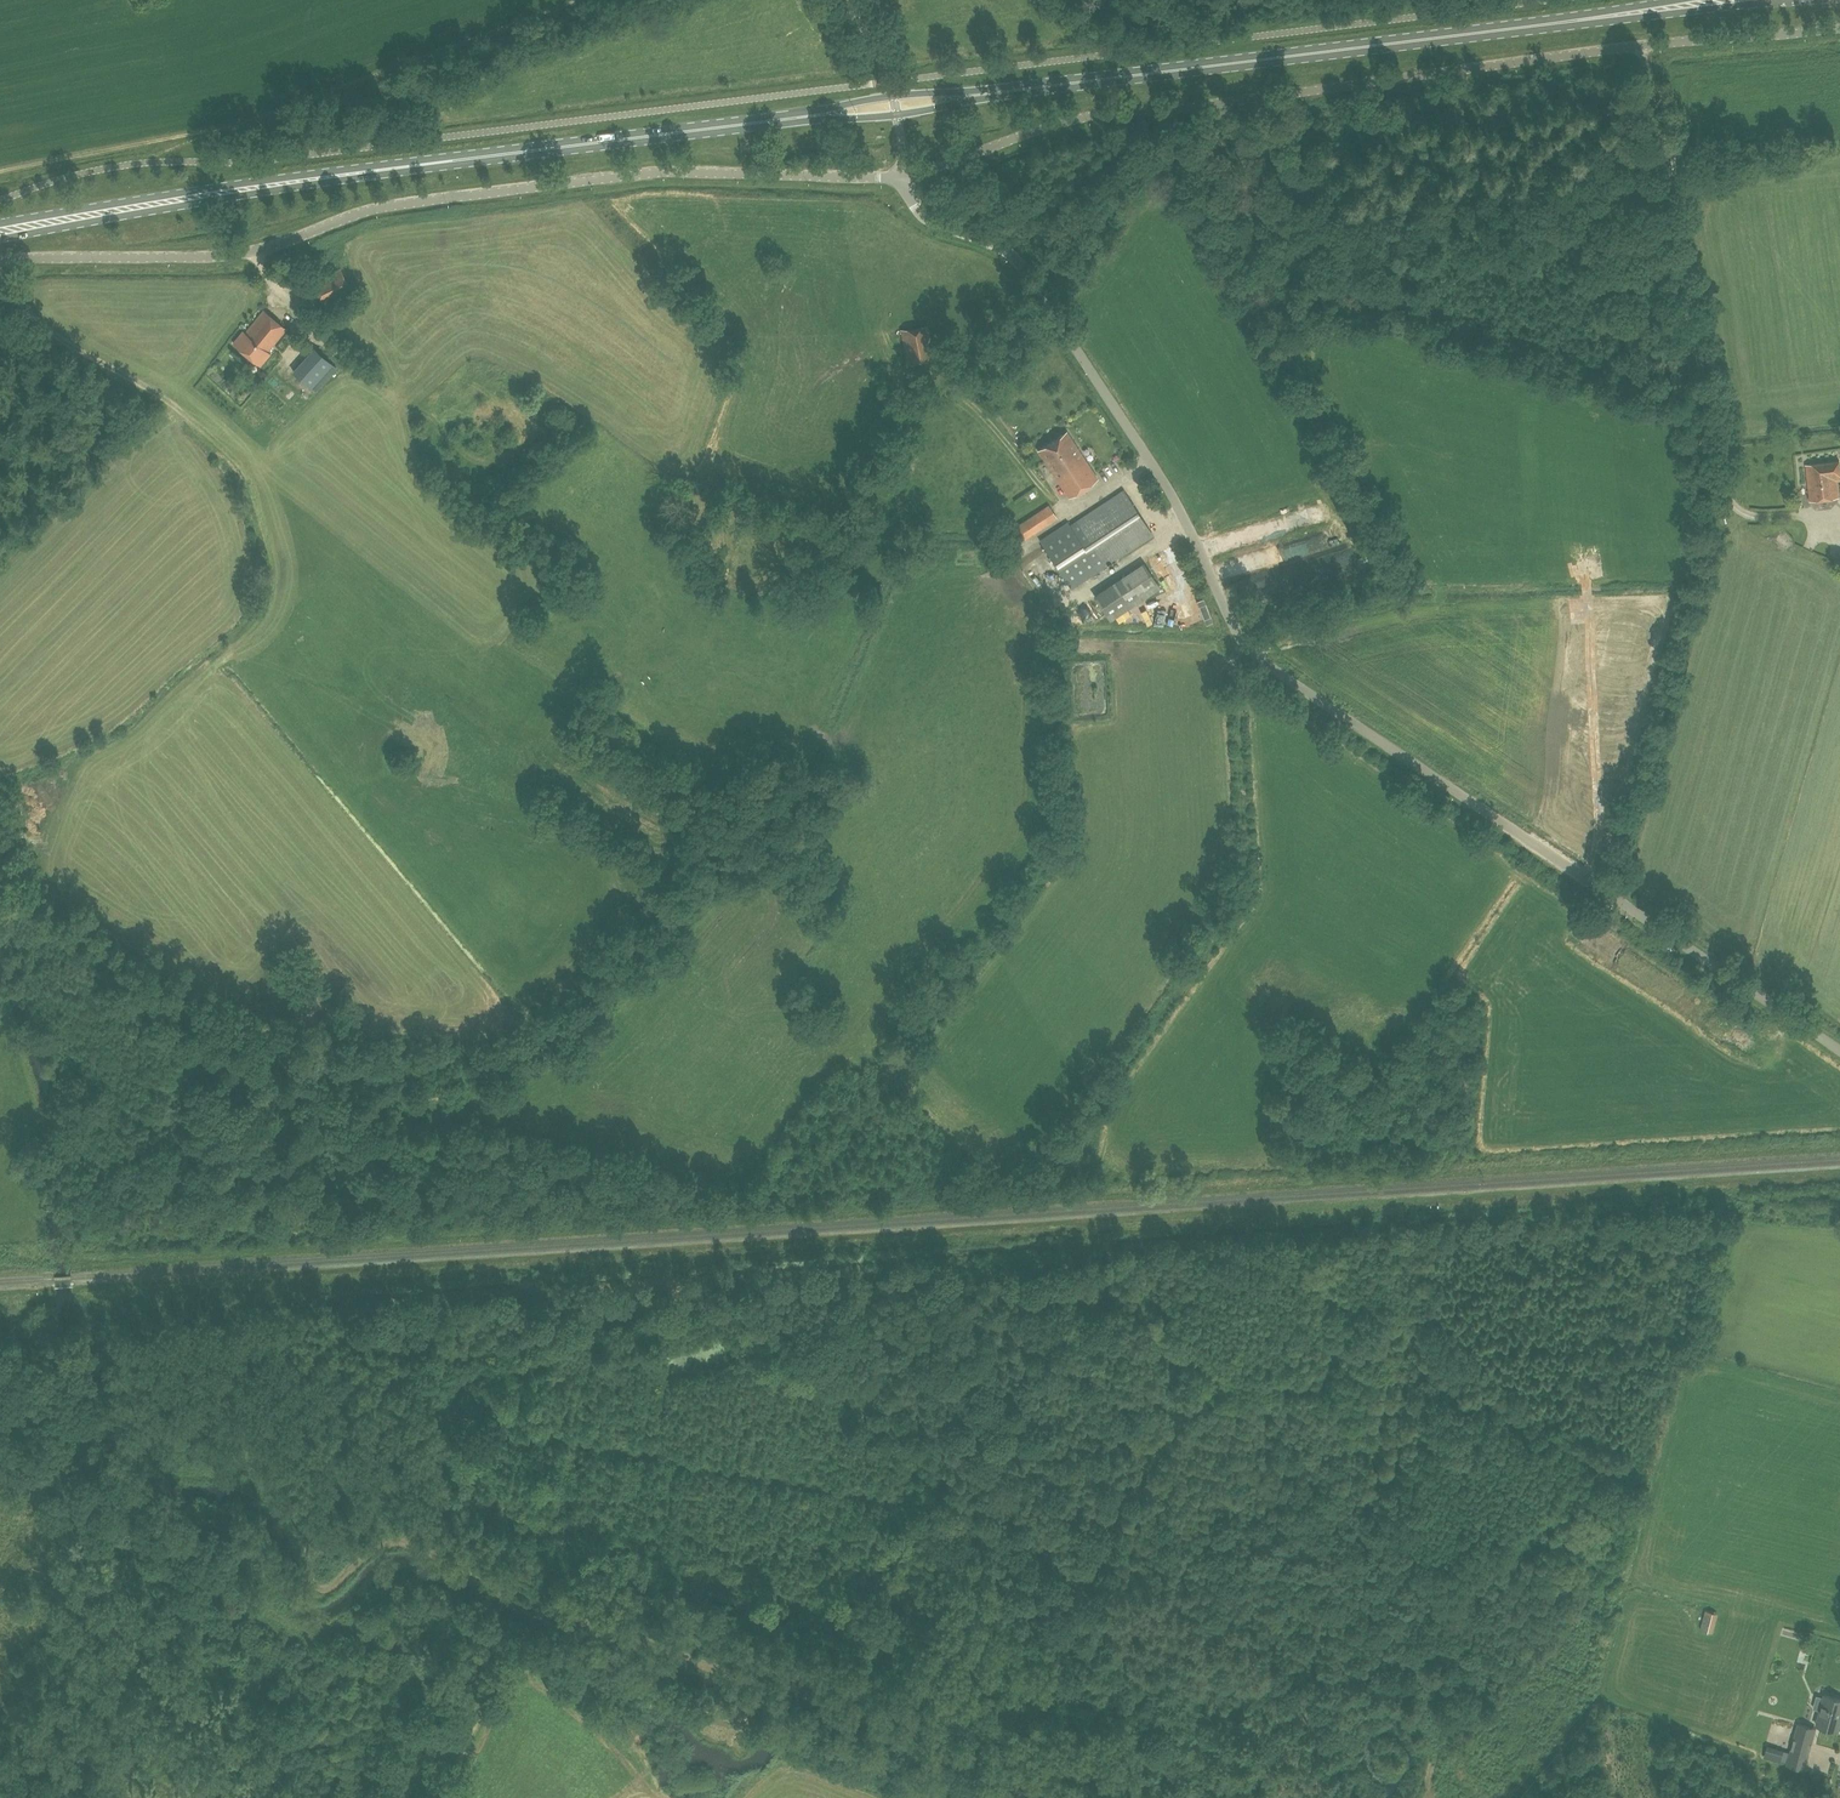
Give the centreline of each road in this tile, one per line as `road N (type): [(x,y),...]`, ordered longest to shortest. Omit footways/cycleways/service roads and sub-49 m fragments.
road 1 (unclassified): [(1839,1052),(1266,662),(1233,625),(1154,462),(1020,263),(994,243),(926,218),(907,178)]
road 2 (unclassified): [(907,178),(1094,115),(1640,46),(1839,28)]
road 3 (unclassified): [(0,262),(233,255),(386,207),(660,172),(907,178)]
road 4 (primary): [(992,93),(1574,20)]
road 5 (primary): [(797,117),(250,188)]
road 6 (track): [(1801,517),(1748,516),(1727,495),(1640,46)]
road 7 (primary): [(0,242),(250,188)]
road 8 (primary): [(250,188),(0,225)]
road 9 (primary): [(1574,20),(1799,0)]

